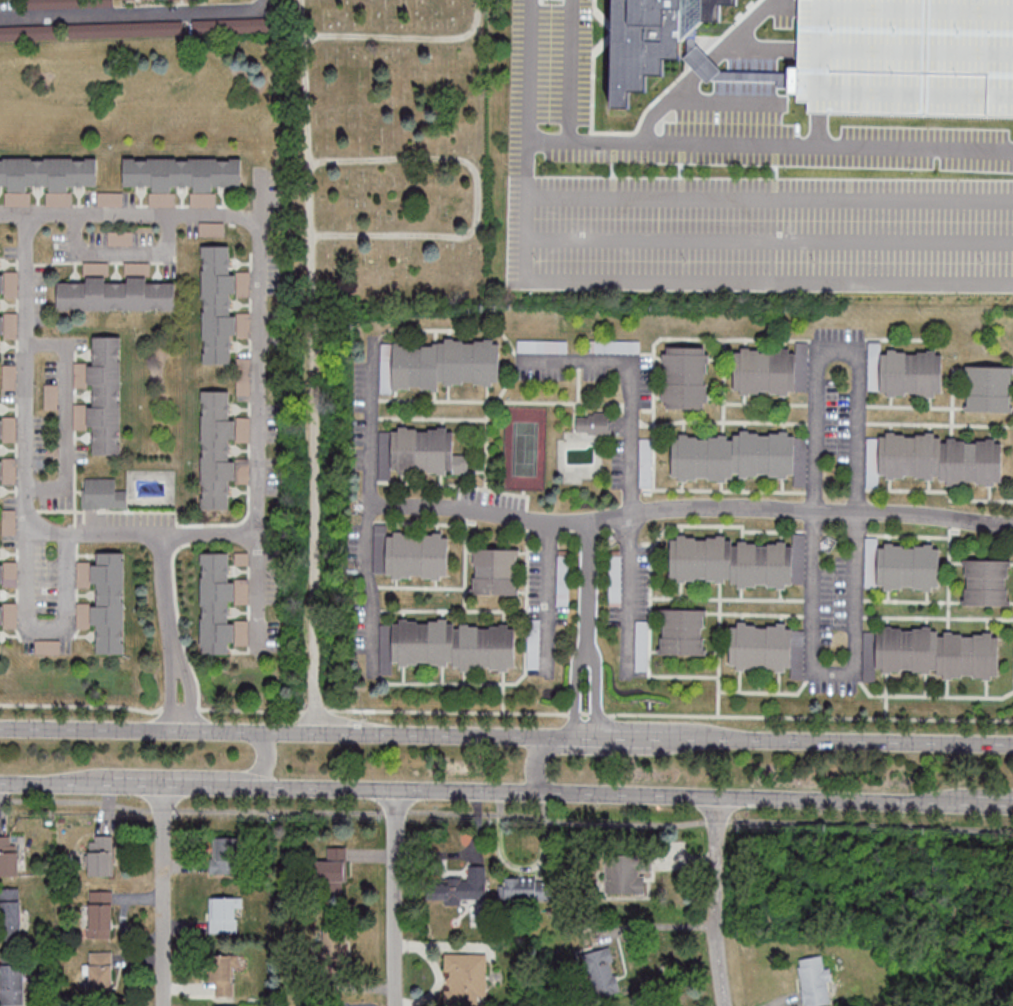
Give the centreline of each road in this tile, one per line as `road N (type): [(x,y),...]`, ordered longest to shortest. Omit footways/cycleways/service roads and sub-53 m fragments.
road 1 (tertiary): [(718,740),(0,729)]
road 2 (residential): [(1012,526),(774,509),(539,523),(453,507),(369,507)]
road 3 (tertiary): [(0,784),(545,793)]
road 4 (tertiary): [(545,793),(923,802)]
road 5 (tertiary): [(1012,745),(718,740)]
road 6 (tertiary): [(47,784),(101,775),(251,776),(268,765),(272,747),(260,733)]
road 7 (tertiary): [(718,740),(680,750),(552,749),(537,760),(545,793)]
road 8 (residential): [(163,1005),(161,788)]
road 9 (residential): [(397,1005),(396,790)]
road 10 (residential): [(725,1005),(717,797)]
road 11 (residential): [(590,522),(587,651)]

